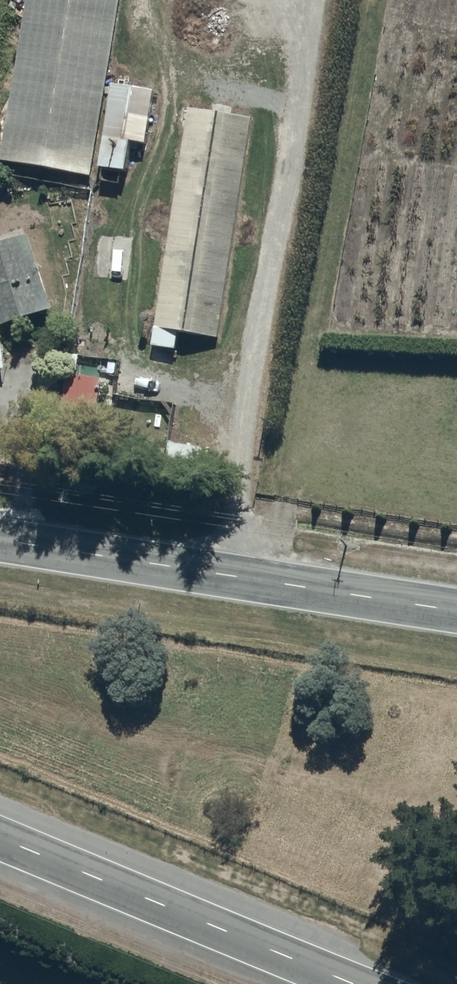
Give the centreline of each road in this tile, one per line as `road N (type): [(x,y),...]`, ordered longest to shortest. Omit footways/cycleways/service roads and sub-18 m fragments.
road 1 (secondary): [(456,609),(0,538)]
road 2 (tertiary): [(0,839),(352,983)]

